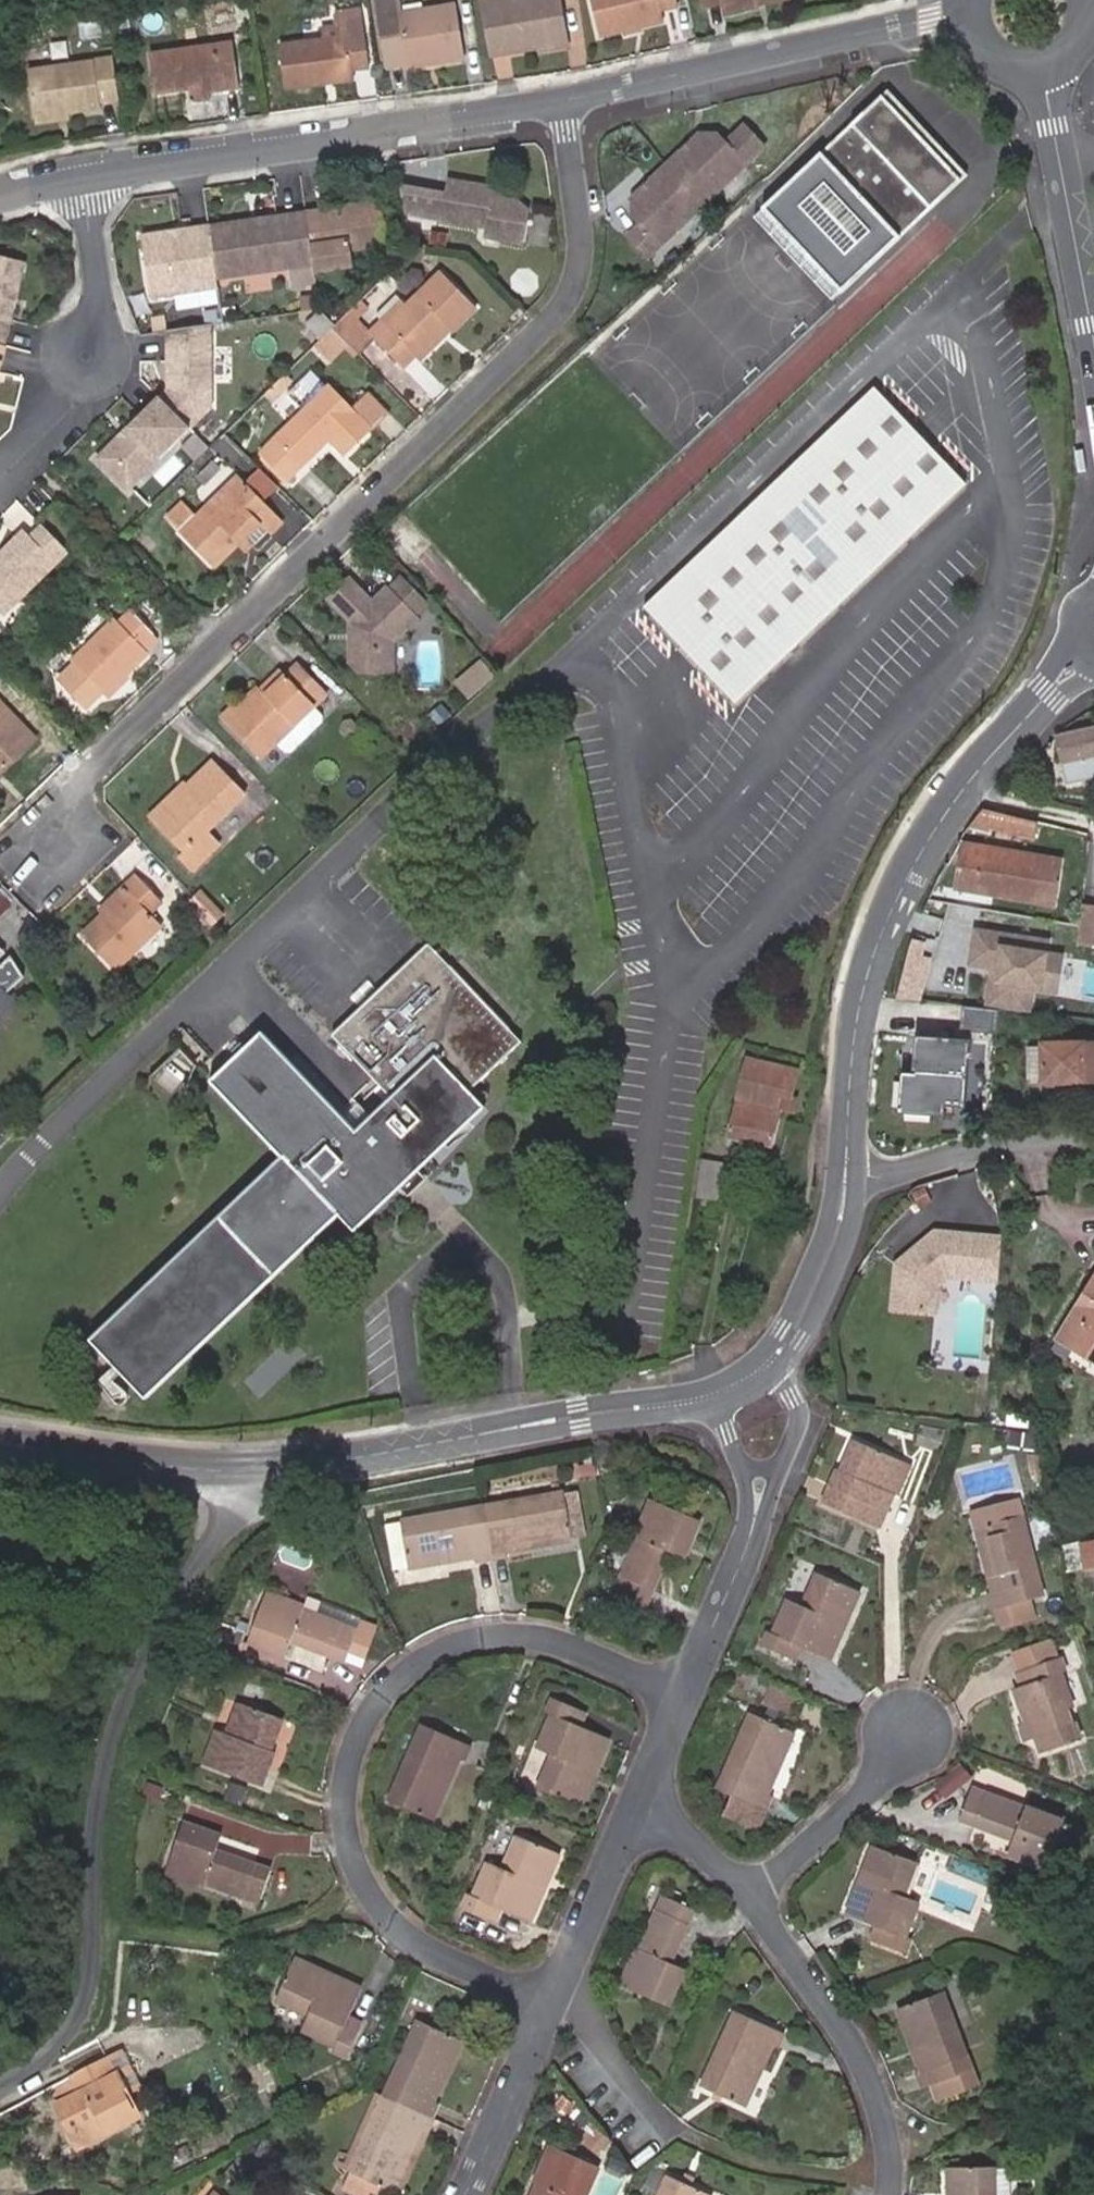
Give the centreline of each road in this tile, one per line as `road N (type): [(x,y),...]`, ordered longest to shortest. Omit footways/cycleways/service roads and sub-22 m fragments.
road 1 (residential): [(51,849),(66,802),(554,315),(574,268),(564,100)]
road 2 (residential): [(547,2005),(447,1963),(399,1932),(367,1887),(342,1804),(368,1708),(447,1646),(498,1637),(543,1640),(686,1696)]
road 3 (residential): [(232,1470),(232,1502),(219,1533),(135,1670),(115,1727),(98,1799),(86,2003),(52,2049),(0,2082)]
road 4 (tertiary): [(845,1176),(862,994),(904,886),(964,789),(1086,652)]
road 5 (residential): [(83,176),(564,100)]
road 6 (residential): [(564,100),(968,12)]
road 7 (residential): [(83,176),(90,353),(74,392),(0,491)]
road 8 (residential): [(887,2194),(882,2118),(864,2065),(749,1900)]
road 9 (tertiary): [(232,1470),(282,1469),(505,1430)]
road 10 (tertiary): [(1044,70),(1093,338)]
road 11 (residential): [(1093,1140),(995,1147),(845,1176)]
road 12 (residential): [(907,1728),(864,1795),(749,1900)]
road 13 (tertiary): [(232,1470),(0,1443)]
road 14 (tertiary): [(776,1373),(842,1254),(852,1220),(845,1176)]
road 15 (residential): [(639,1813),(547,2005)]
road 16 (tertiary): [(505,1430),(550,1431),(715,1406)]
road 17 (tertiary): [(708,1387),(578,1405),(505,1430)]
road 18 (residential): [(547,2005),(466,2194)]
road 19 (tertiary): [(845,1176),(798,1292),(760,1357)]
road 20 (residential): [(748,1544),(798,1425),(776,1373)]
road 21 (residential): [(748,1544),(686,1696)]
road 22 (residential): [(715,1406),(744,1480),(748,1544)]
road 23 (residential): [(749,1900),(678,1828),(639,1813)]
road 24 (residential): [(686,1696),(639,1813)]

